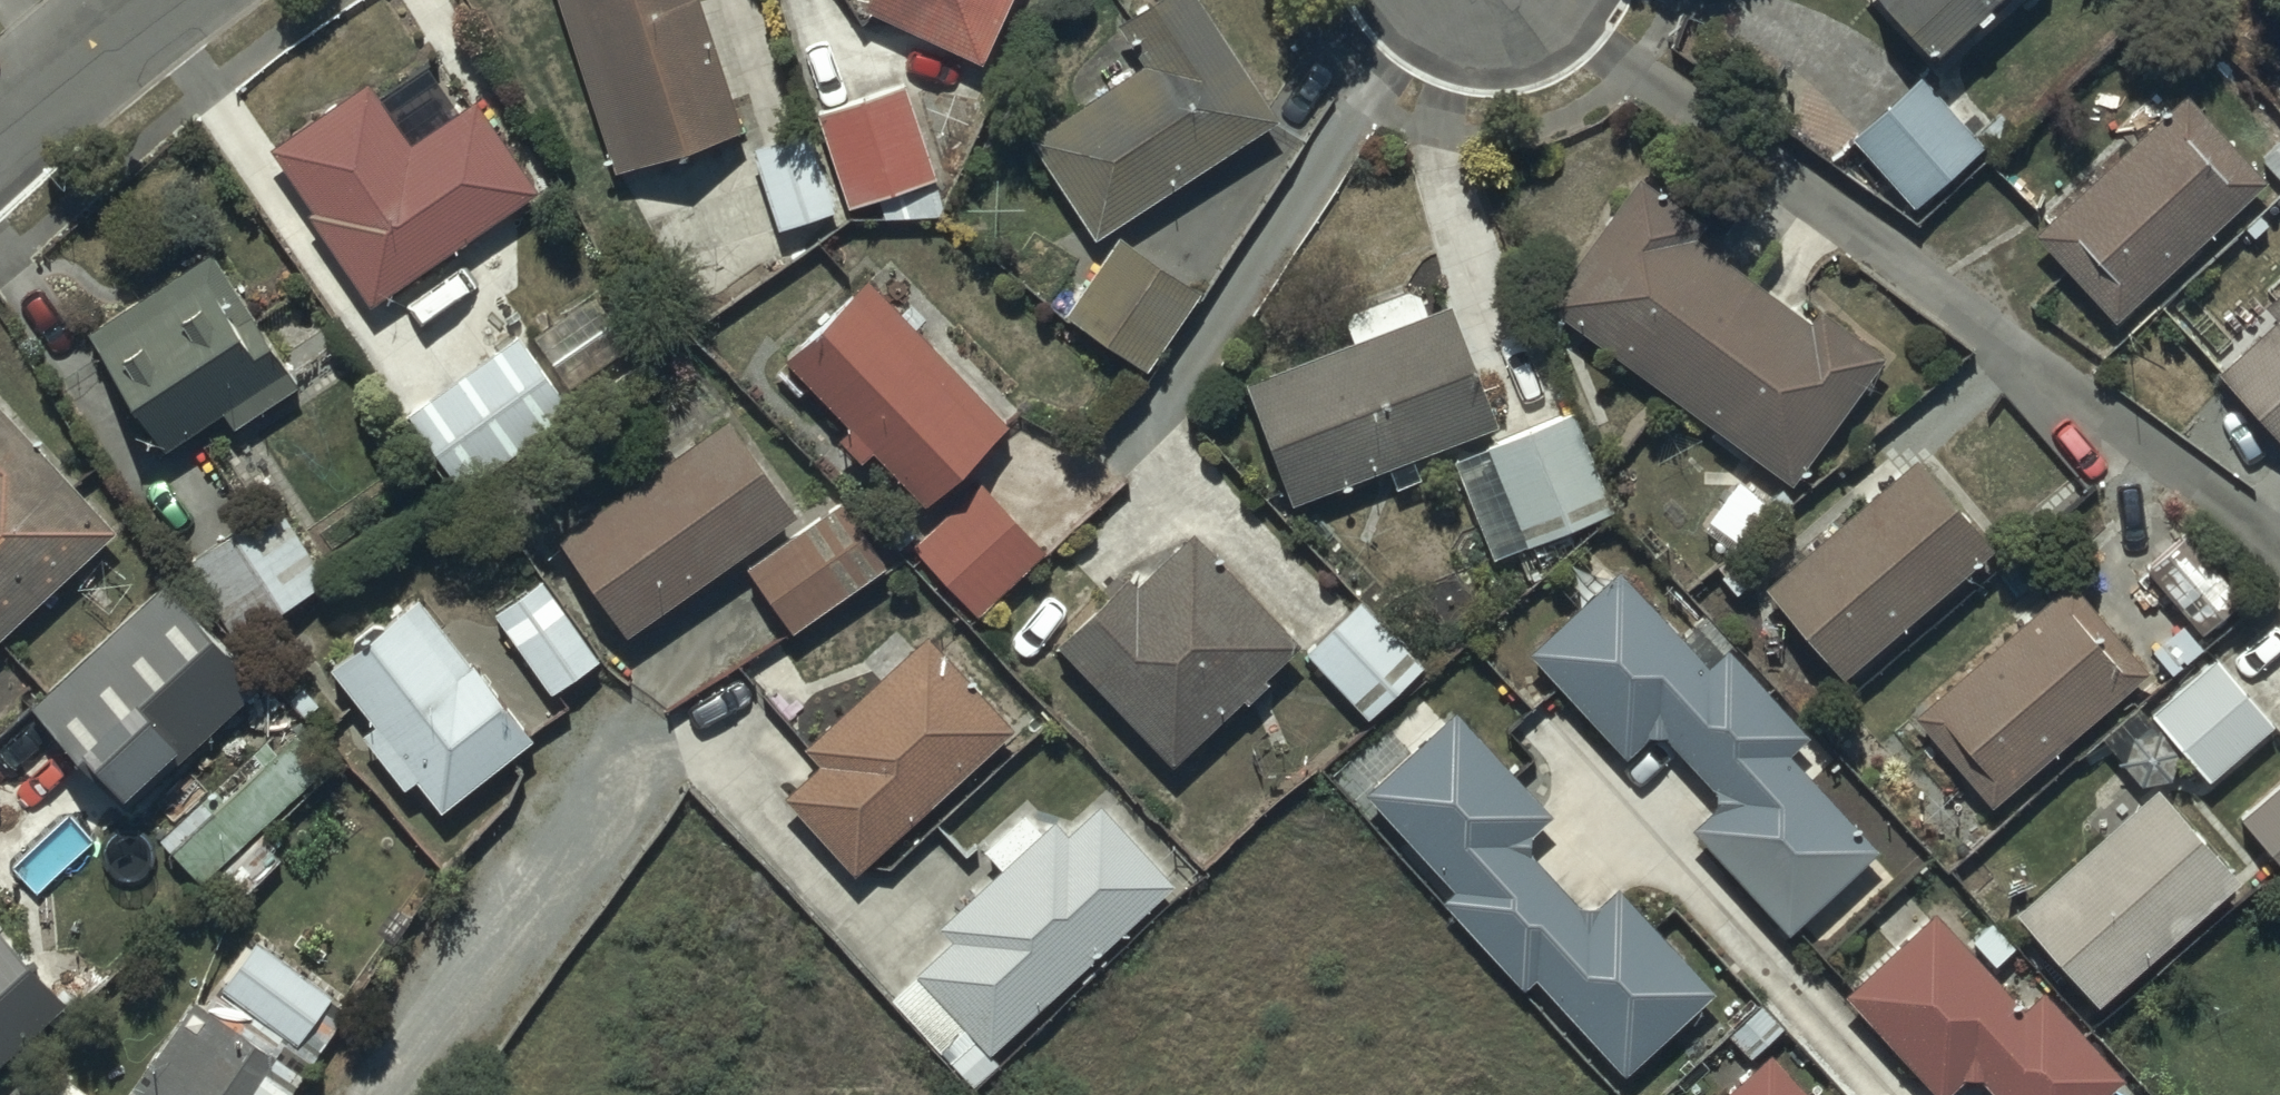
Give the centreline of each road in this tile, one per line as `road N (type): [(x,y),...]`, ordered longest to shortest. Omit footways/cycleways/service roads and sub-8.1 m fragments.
road 1 (residential): [(0,127),(152,0)]

